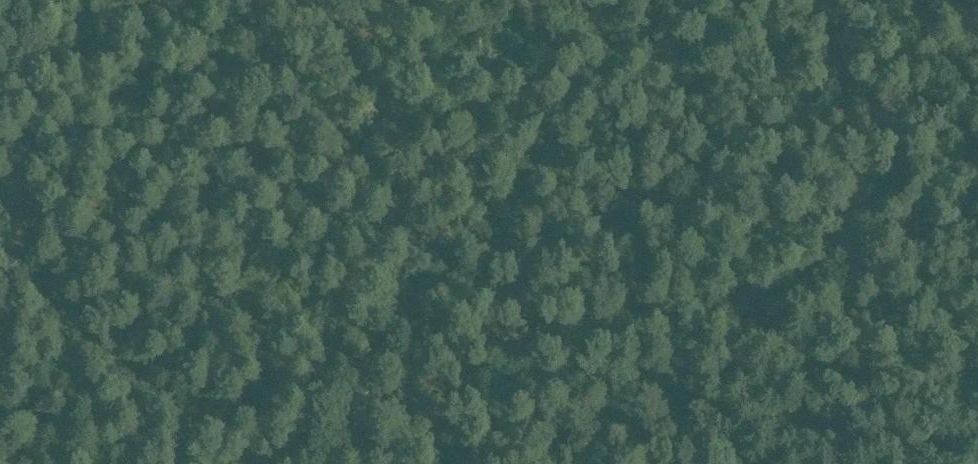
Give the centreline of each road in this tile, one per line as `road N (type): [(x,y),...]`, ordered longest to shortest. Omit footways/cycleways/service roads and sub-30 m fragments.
road 1 (track): [(140,0),(63,75),(16,184),(18,247),(132,383),(184,409),(252,404),(765,147),(977,91)]
road 2 (track): [(372,345),(385,389),(341,463)]

